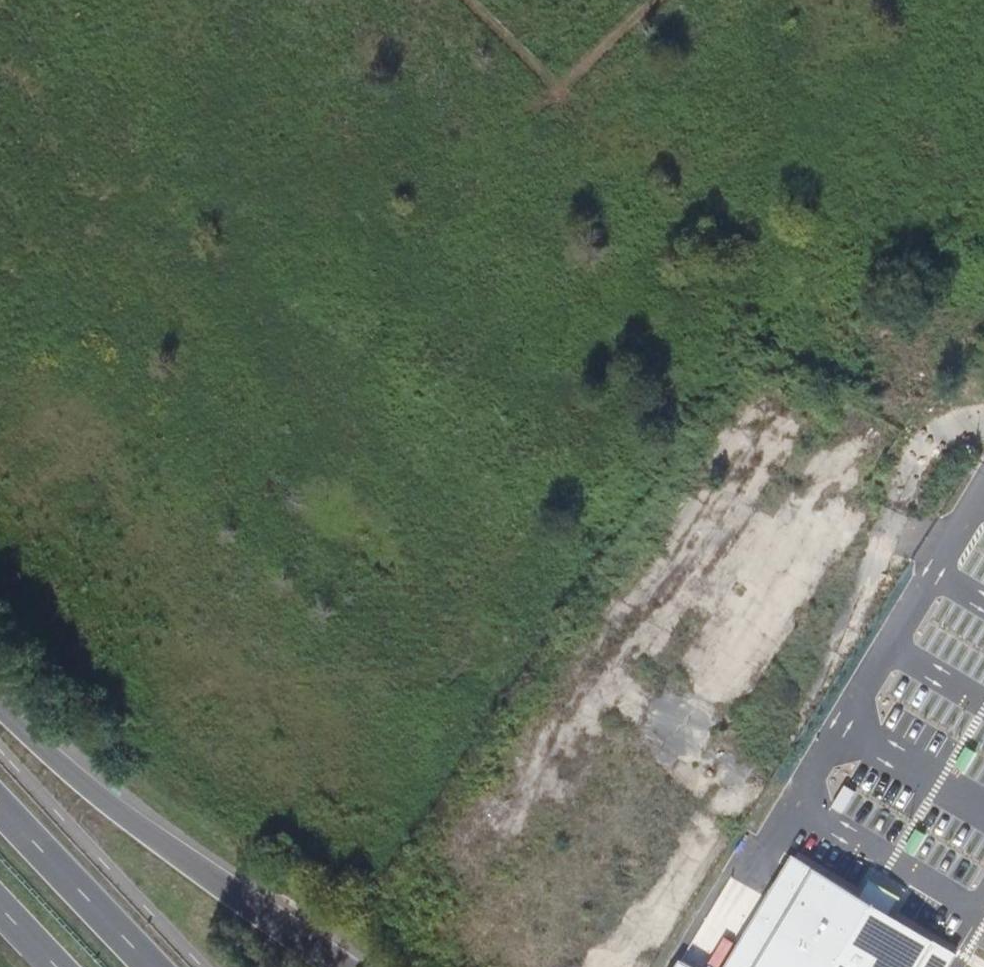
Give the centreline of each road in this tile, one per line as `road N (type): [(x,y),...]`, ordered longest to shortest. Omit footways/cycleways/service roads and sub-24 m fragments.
road 1 (primary): [(341,966),(0,719)]
road 2 (primary): [(148,966),(0,812)]

